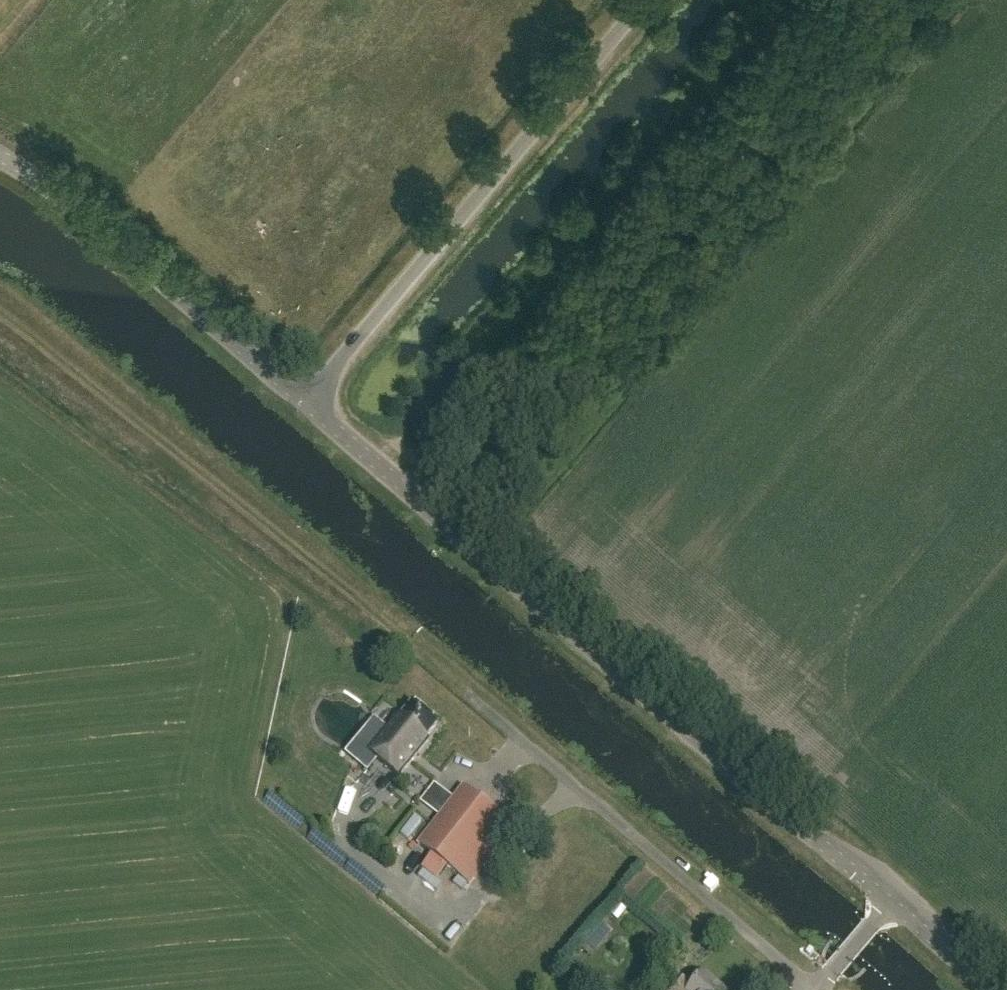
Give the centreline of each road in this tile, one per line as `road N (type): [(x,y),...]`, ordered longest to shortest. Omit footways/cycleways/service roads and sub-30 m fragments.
road 1 (unclassified): [(898,894),(799,828),(305,401)]
road 2 (track): [(793,0),(390,477)]
road 3 (track): [(468,693),(0,318)]
road 4 (unclassified): [(305,401),(645,0)]
road 5 (unclassified): [(814,989),(468,693)]
road 6 (unclassified): [(305,401),(122,233),(0,159)]
road 7 (unclassified): [(992,989),(898,894)]
road 8 (unclassified): [(817,989),(898,894)]

